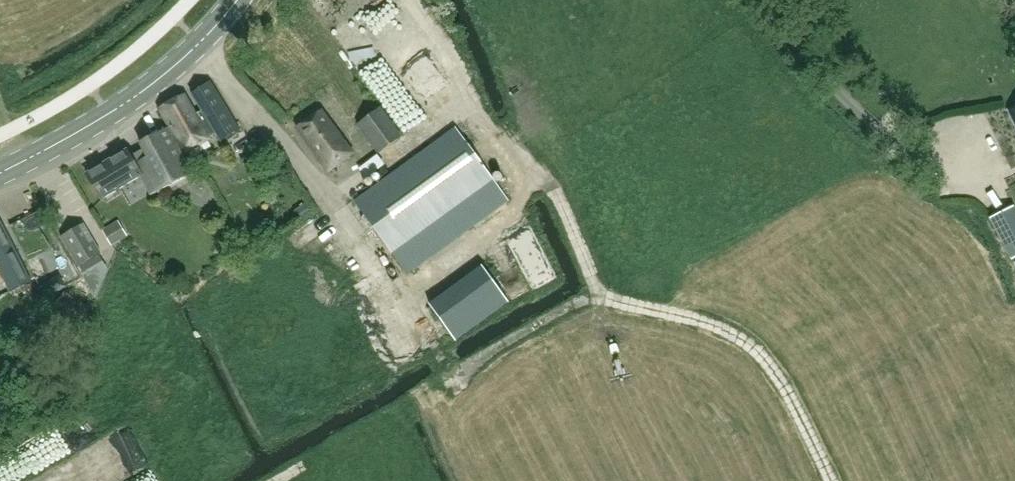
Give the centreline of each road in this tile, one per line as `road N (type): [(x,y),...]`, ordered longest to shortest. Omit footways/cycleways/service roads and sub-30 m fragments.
road 1 (secondary): [(0,172),(151,82),(238,0)]

